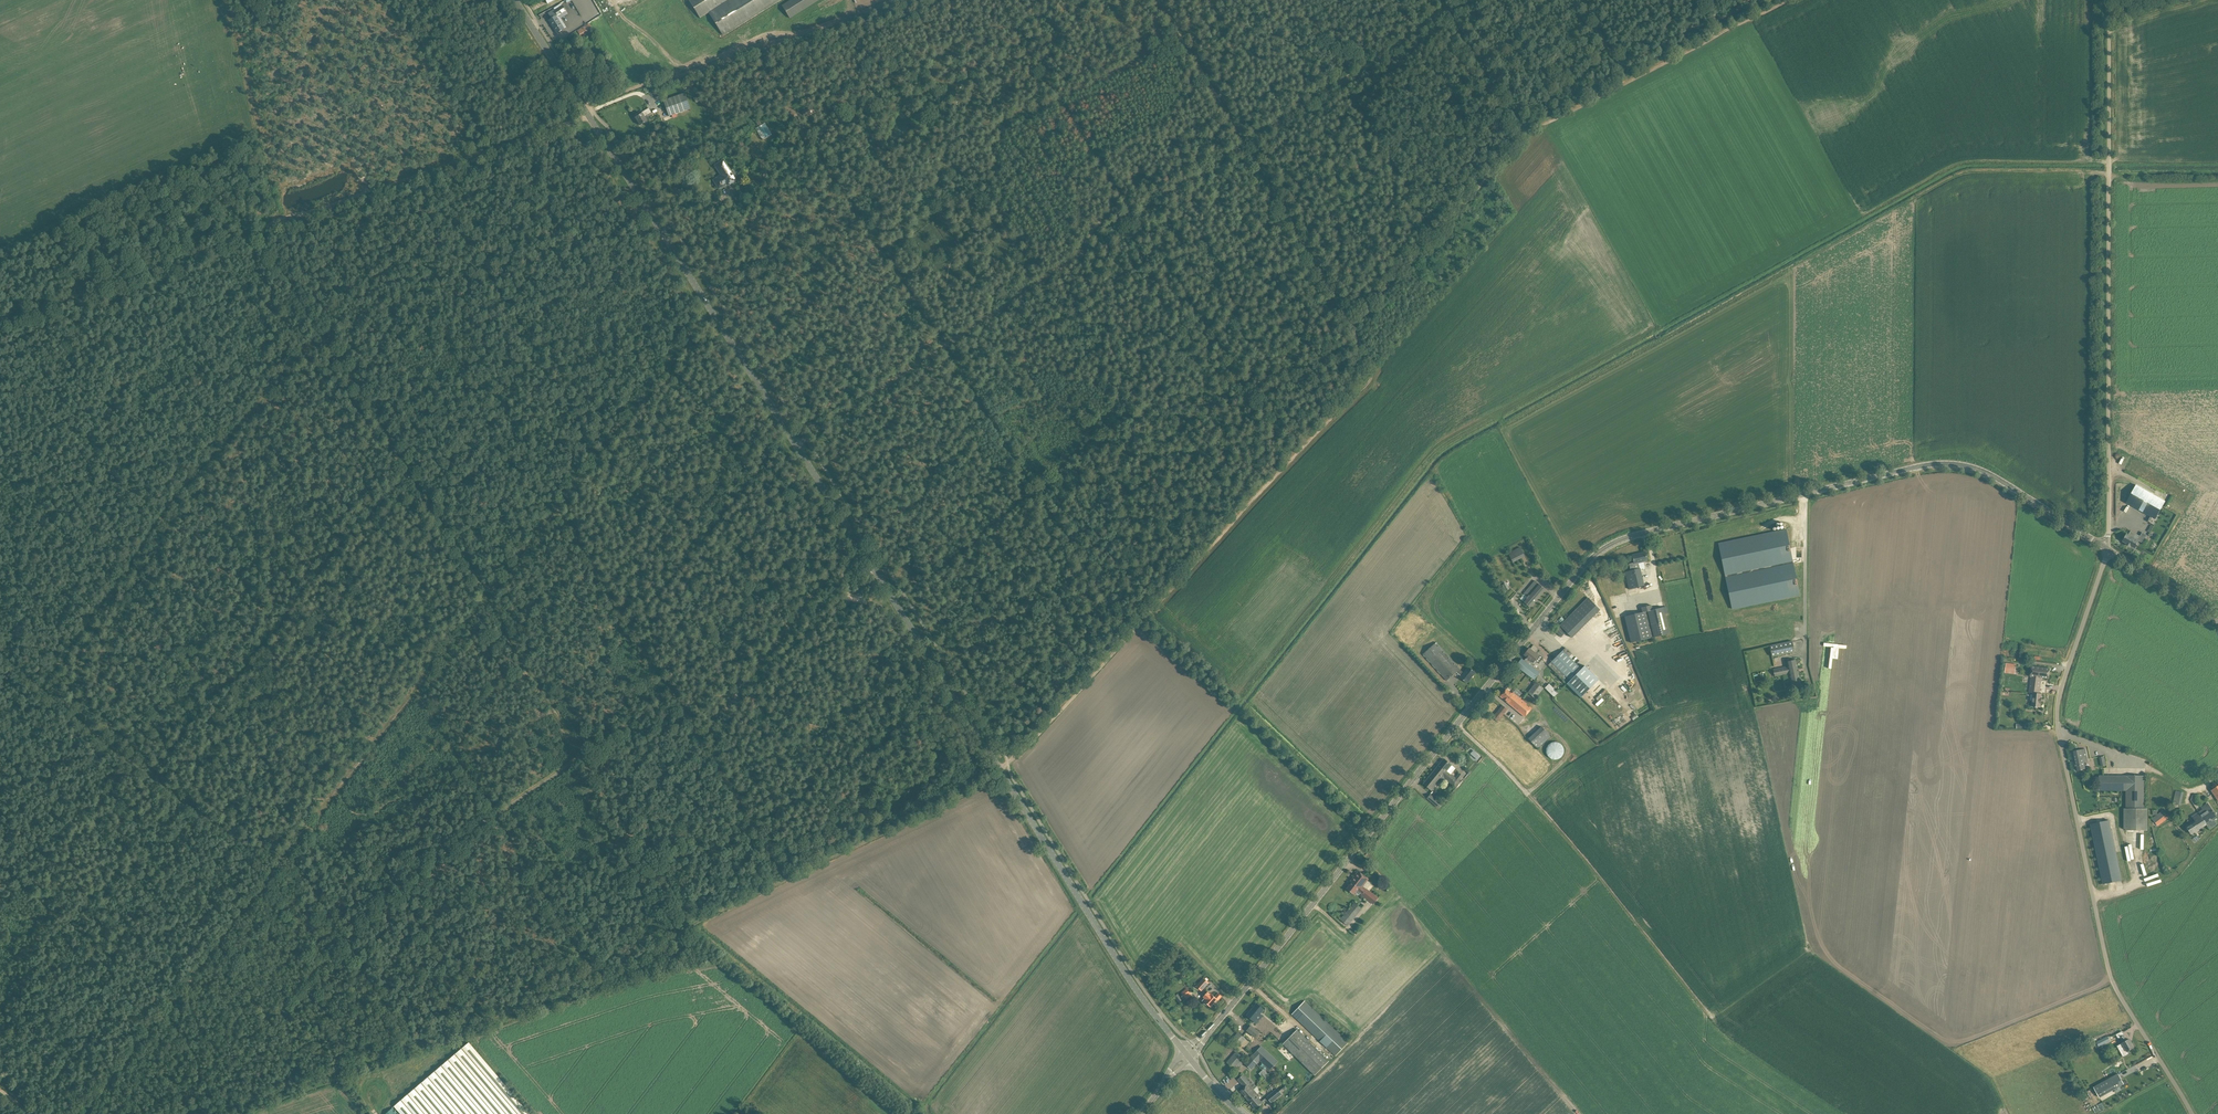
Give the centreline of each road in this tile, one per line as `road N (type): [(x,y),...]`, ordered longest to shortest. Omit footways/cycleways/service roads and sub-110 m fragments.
road 1 (track): [(200,1113),(653,960),(694,923),(1001,772),(1373,372),(1350,319),(1219,100)]
road 2 (tertiary): [(1188,1056),(1129,977),(515,0)]
road 3 (tertiary): [(1188,1056),(1598,553),(1806,493)]
road 4 (unclassified): [(2194,1113),(2114,980),(2061,750),(2062,689),(2109,549)]
road 5 (unclassified): [(2109,549),(2110,0)]
road 6 (track): [(1786,0),(1520,137),(1350,319)]
road 7 (track): [(1128,635),(856,207)]
road 8 (track): [(256,231),(589,115)]
road 9 (track): [(907,0),(590,105)]
road 10 (tertiary): [(1806,493),(1937,465),(1972,467),(2109,549)]
road 11 (track): [(78,1113),(273,868)]
road 12 (track): [(407,1047),(289,849),(330,797)]
road 13 (track): [(0,319),(256,231)]
road 14 (track): [(580,757),(486,600),(451,645)]
road 15 (track): [(256,231),(384,429)]
road 16 (track): [(672,694),(558,508)]
road 17 (track): [(700,920),(679,912),(580,757)]
road 18 (track): [(0,653),(150,775)]
road 19 (track): [(597,979),(494,816)]
road 20 (track): [(758,52),(856,207)]
road 21 (track): [(1344,79),(1435,231)]
road 22 (track): [(787,879),(701,740)]
road 23 (track): [(462,767),(416,691),(451,645)]
road 24 (unclassified): [(1805,637),(1806,493)]
road 25 (tertiary): [(2217,620),(2109,549)]

